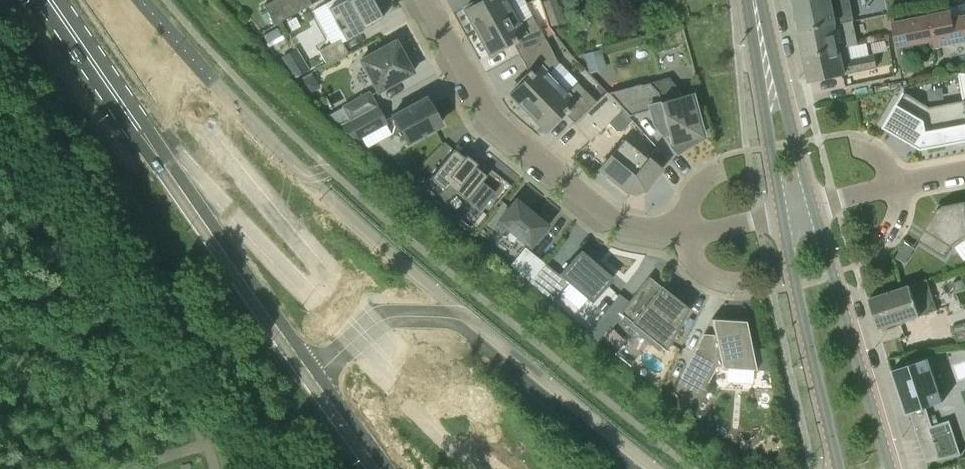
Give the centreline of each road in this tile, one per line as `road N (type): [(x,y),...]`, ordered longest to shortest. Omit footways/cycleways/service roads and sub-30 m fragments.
road 1 (primary): [(51,0),(313,377)]
road 2 (track): [(198,450),(196,419),(0,144)]
road 3 (residential): [(684,236),(614,221),(516,143),(481,103),(425,0)]
road 4 (tertiary): [(857,437),(798,210)]
road 5 (tertiary): [(798,210),(754,0)]
road 6 (primary): [(391,468),(369,425),(313,377)]

